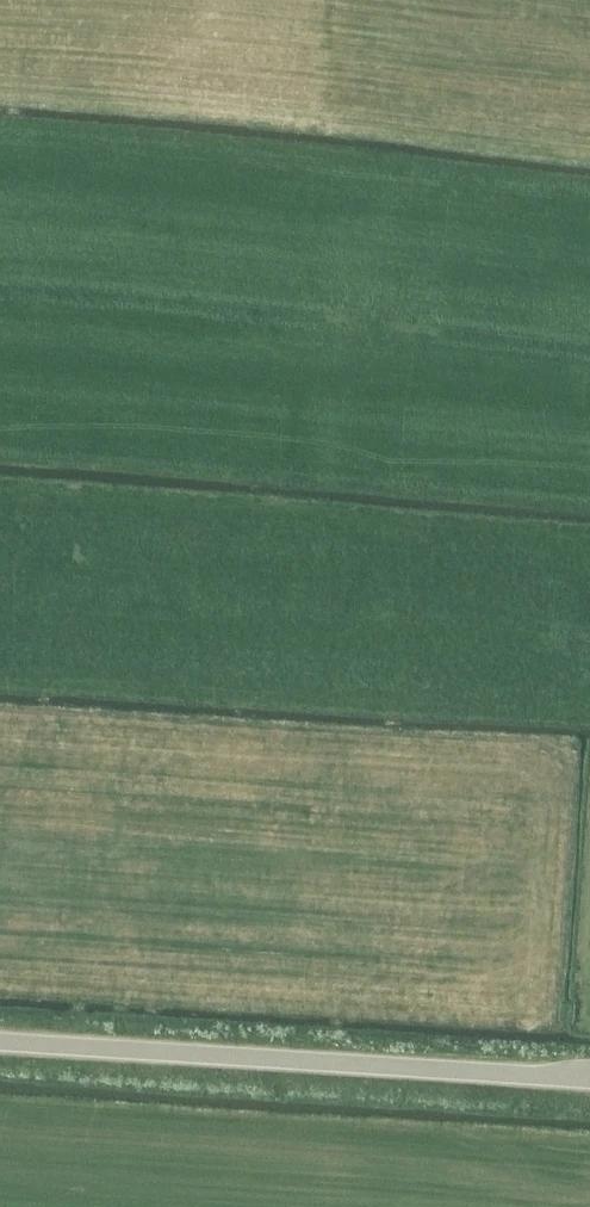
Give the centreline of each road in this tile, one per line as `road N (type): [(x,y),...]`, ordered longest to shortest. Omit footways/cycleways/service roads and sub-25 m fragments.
road 1 (unclassified): [(589,1079),(0,1055)]

